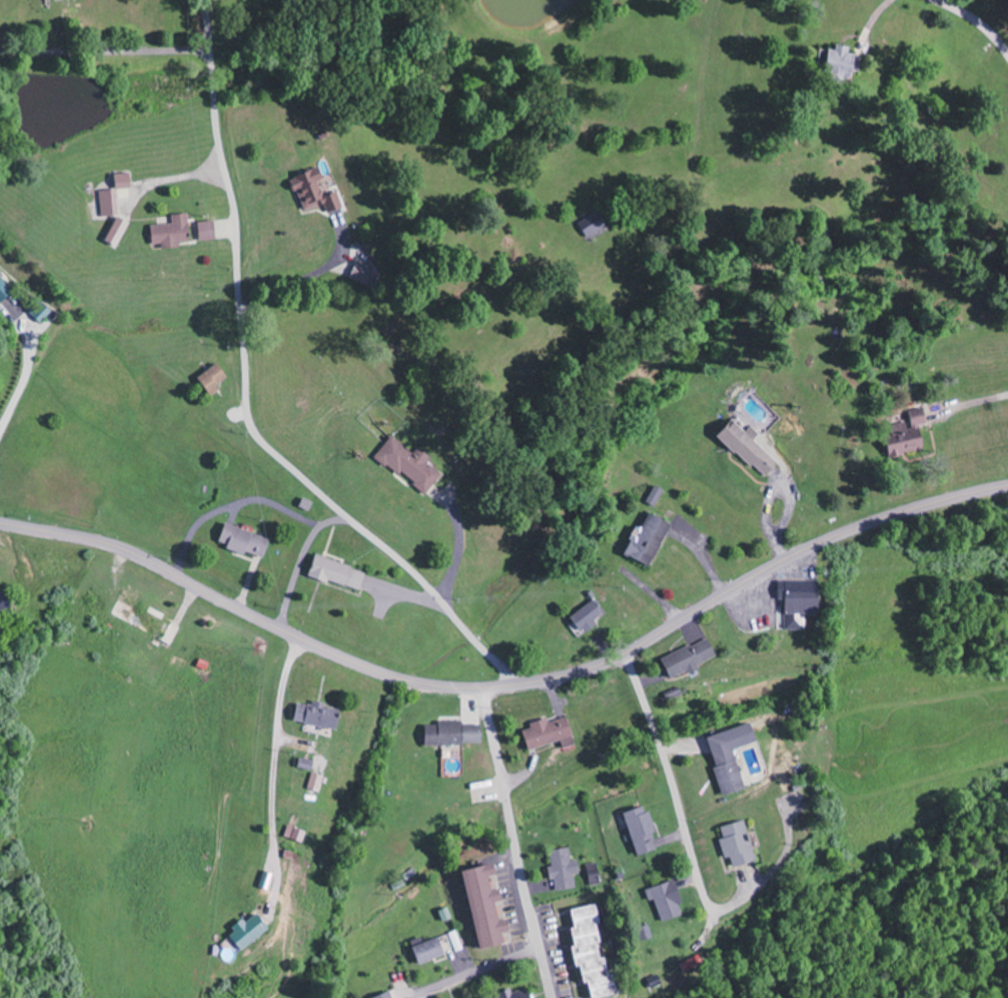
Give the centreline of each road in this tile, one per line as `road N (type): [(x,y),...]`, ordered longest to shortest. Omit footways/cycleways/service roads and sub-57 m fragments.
road 1 (tertiary): [(1007,487),(822,542),(600,666),(483,688),(418,684),(361,667),(107,545),(0,523)]
road 2 (residential): [(521,685),(418,575),(257,436),(206,0)]
road 3 (residential): [(552,997),(483,688)]
road 4 (residential): [(712,913),(624,654)]
road 5 (residential): [(212,50),(0,54)]
road 6 (residential): [(539,945),(419,990)]

